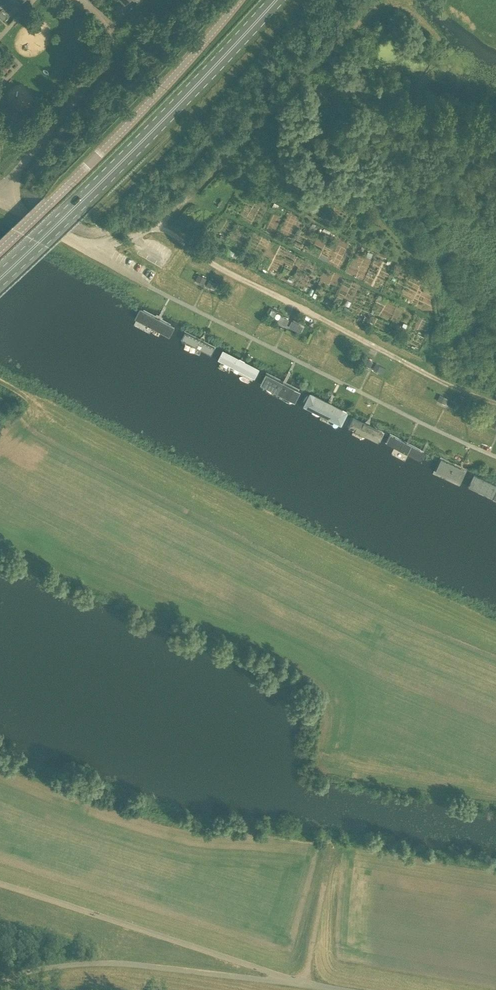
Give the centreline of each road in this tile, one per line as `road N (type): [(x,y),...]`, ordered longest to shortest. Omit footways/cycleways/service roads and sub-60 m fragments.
road 1 (unclassified): [(0,201),(148,285),(495,457)]
road 2 (track): [(134,238),(154,228),(171,233),(220,269),(495,404)]
road 3 (primary): [(0,276),(275,0)]
road 4 (unclassified): [(0,250),(239,0)]
road 5 (unclassified): [(0,981),(45,967),(121,963),(297,983)]
road 6 (track): [(154,228),(352,23)]
road 7 (unclassified): [(110,47),(106,62),(0,198)]

